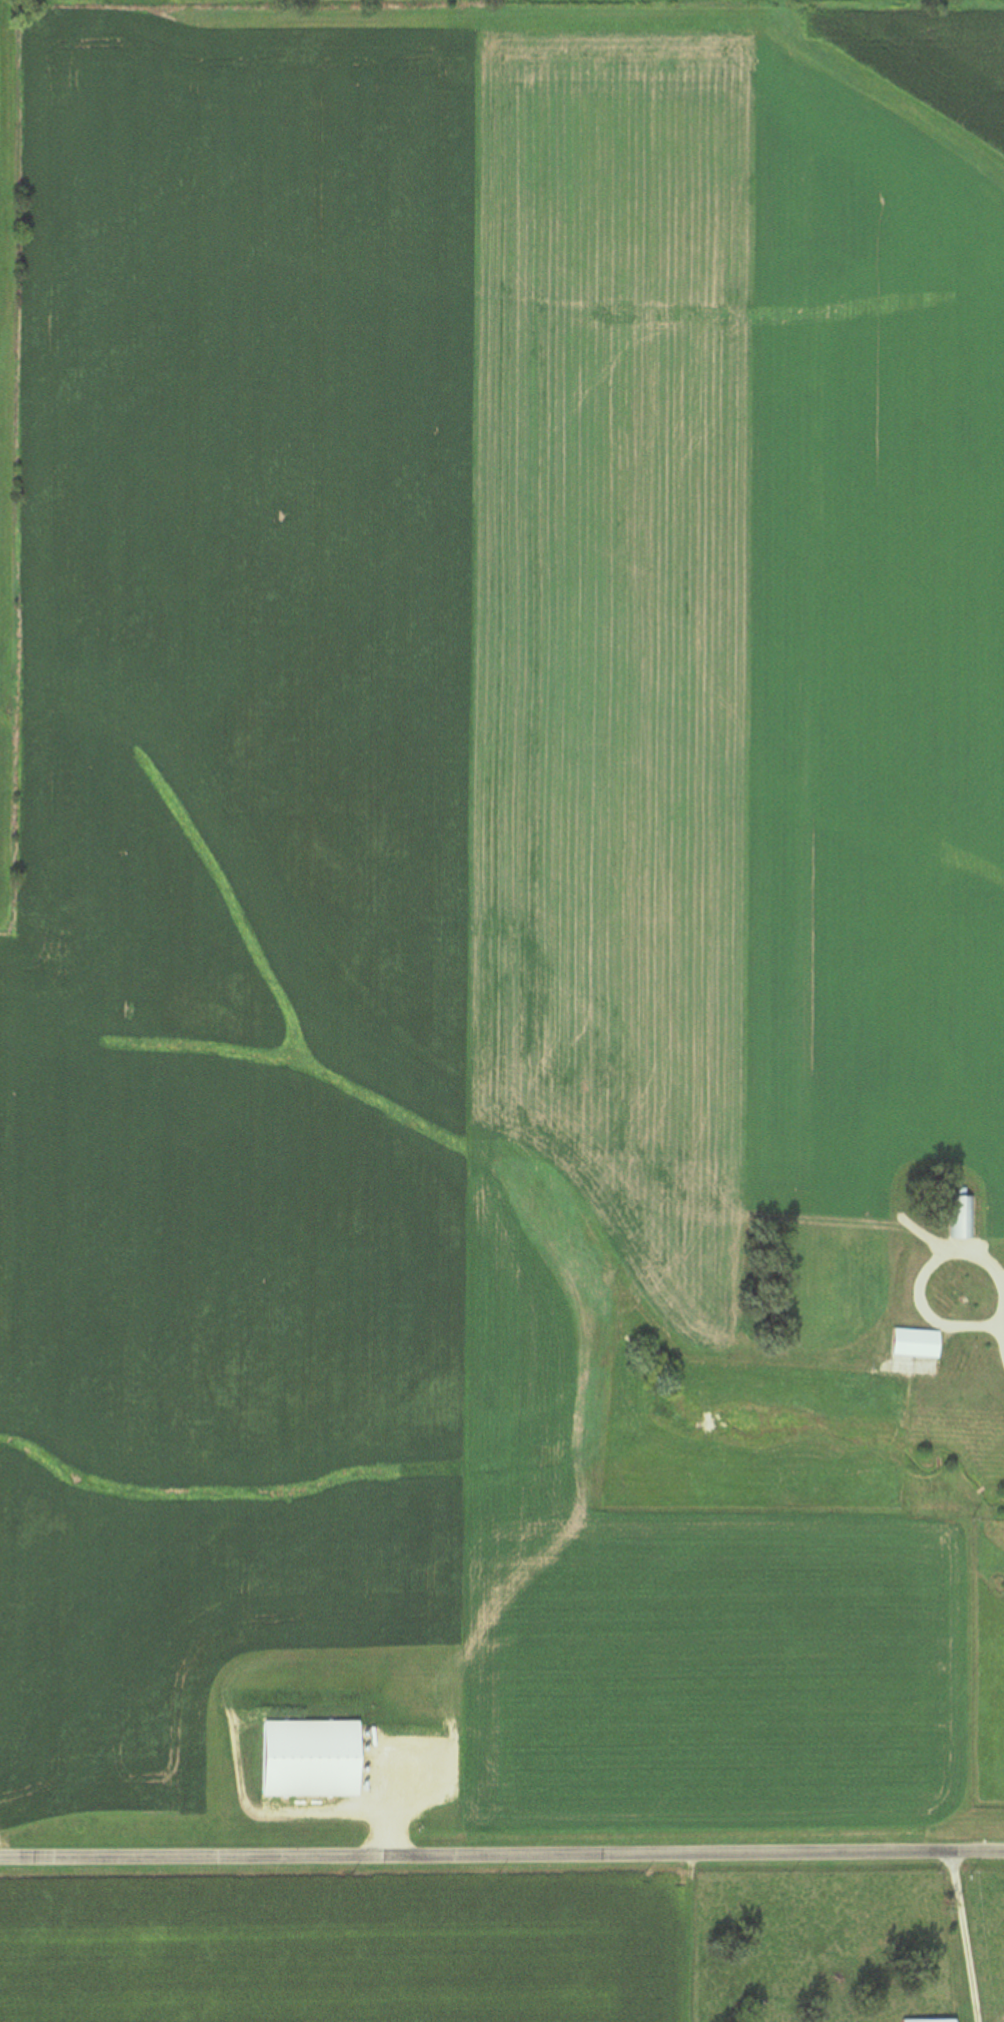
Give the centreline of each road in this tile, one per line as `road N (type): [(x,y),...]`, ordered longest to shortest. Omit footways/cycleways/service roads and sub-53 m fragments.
road 1 (residential): [(0,1858),(1003,1854)]

